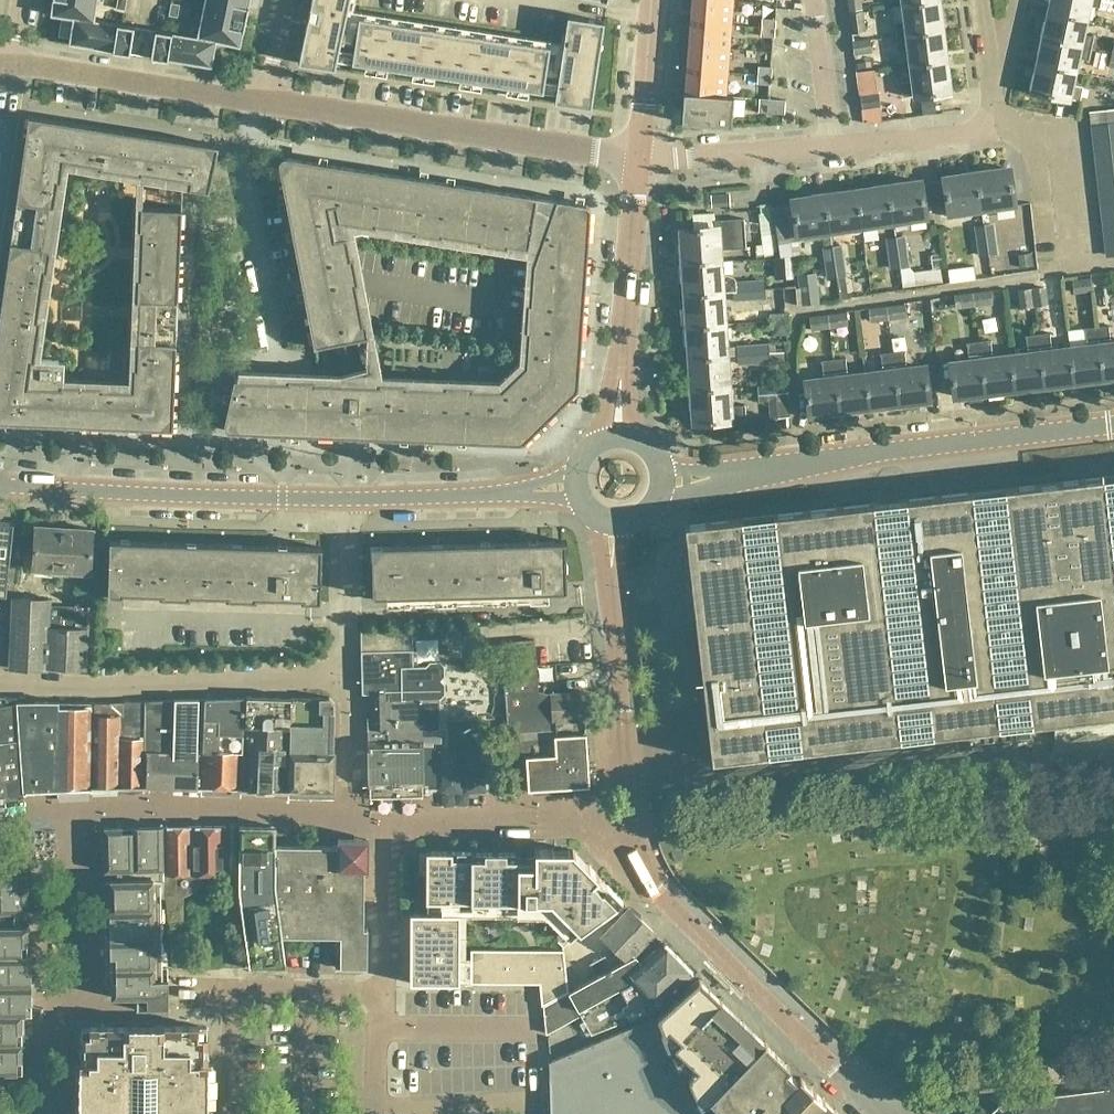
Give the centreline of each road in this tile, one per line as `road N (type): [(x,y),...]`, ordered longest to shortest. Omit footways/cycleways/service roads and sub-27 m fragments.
road 1 (unclassified): [(663,484),(1113,426)]
road 2 (unclassified): [(627,815),(638,864),(657,894),(877,1113)]
road 3 (residential): [(638,160),(264,103)]
road 4 (residential): [(638,160),(997,139)]
road 5 (unclassified): [(348,678),(60,688),(0,681)]
road 6 (unclassified): [(0,486),(348,500)]
road 7 (unclassified): [(627,815),(611,523)]
road 8 (residential): [(617,438),(638,160)]
road 9 (residential): [(264,103),(11,67)]
road 10 (unclassified): [(348,500),(578,491)]
road 11 (residential): [(913,1113),(948,1091),(1113,1073)]
road 12 (residential): [(1081,272),(1065,144),(1029,135),(997,139)]
road 13 (unclassified): [(348,678),(348,500)]
road 14 (residential): [(638,160),(651,0)]

